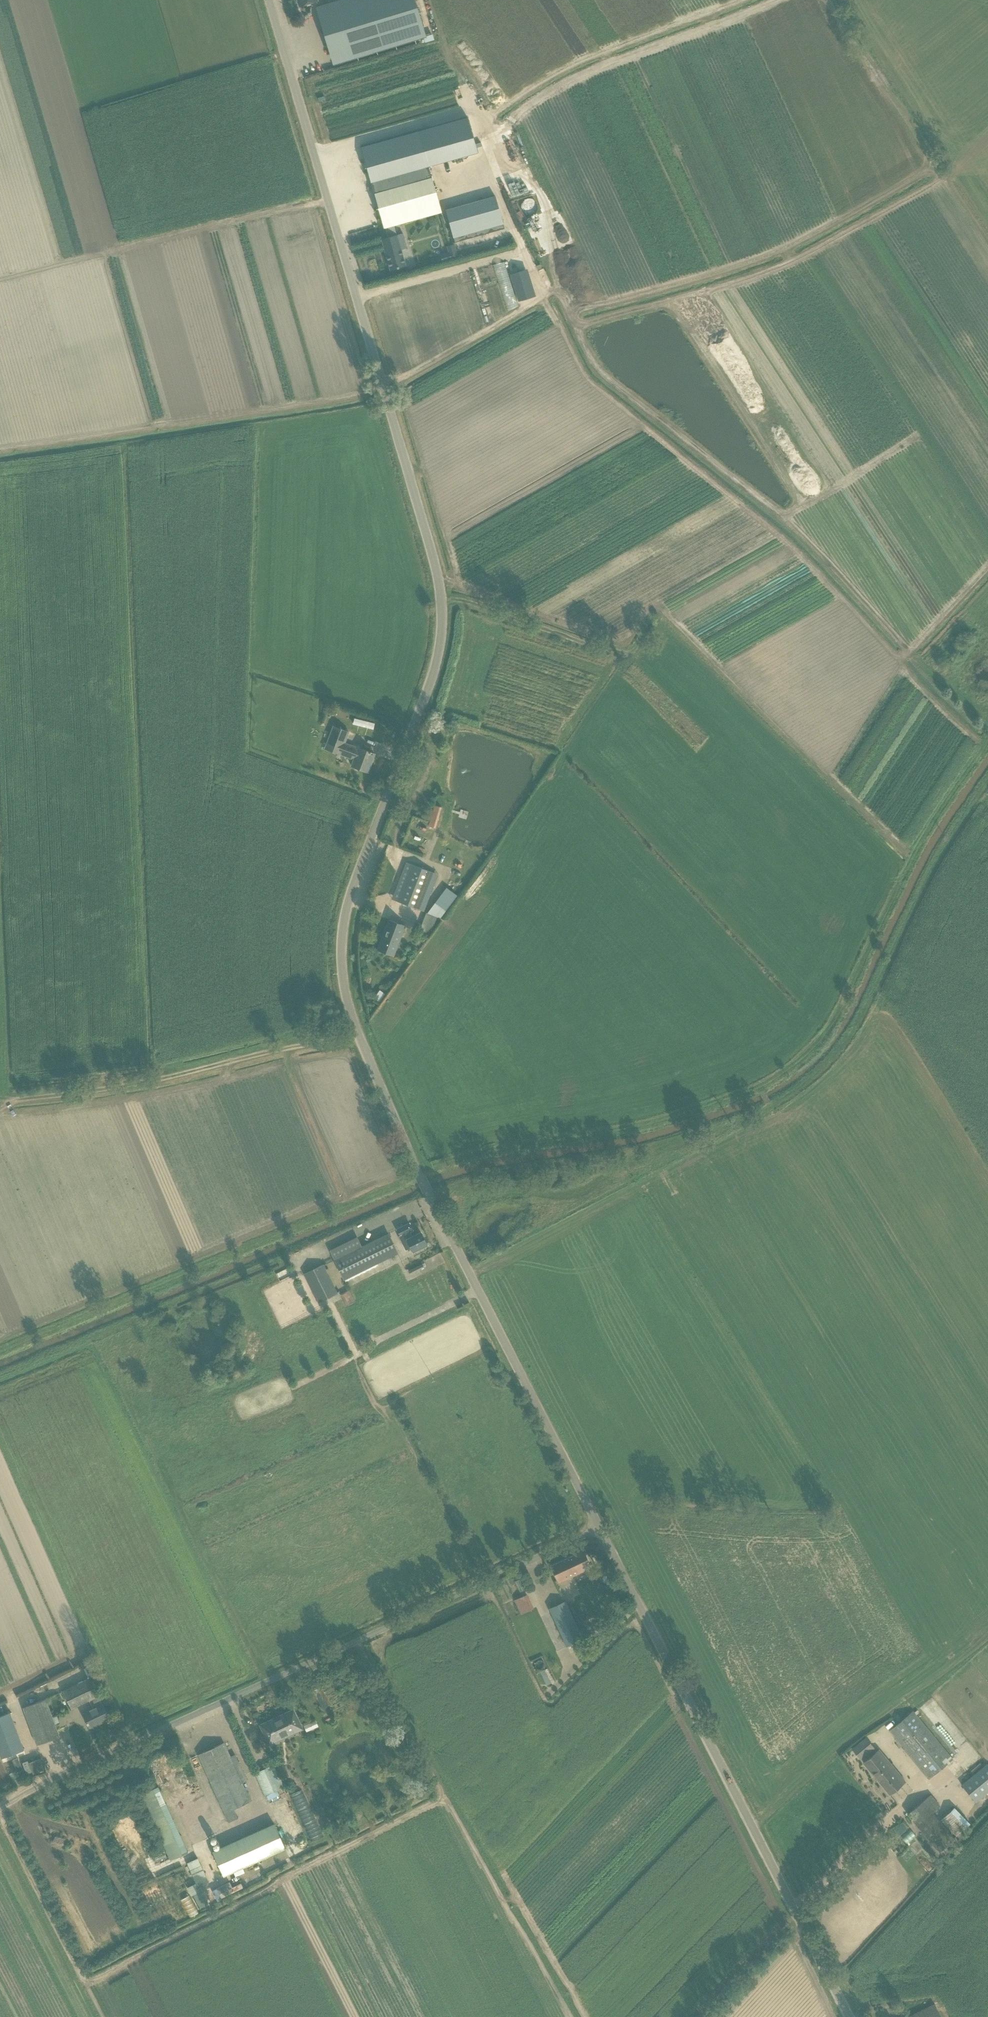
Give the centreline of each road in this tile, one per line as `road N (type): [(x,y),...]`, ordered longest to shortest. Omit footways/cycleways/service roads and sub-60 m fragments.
road 1 (unclassified): [(598,1526),(468,1281),(351,1028),(342,991),(348,886),(430,688),(440,610),(265,0)]
road 2 (unclassified): [(0,1807),(123,1742),(598,1526)]
road 3 (unclassified): [(851,2016),(598,1526)]
road 4 (track): [(351,1028),(98,1084),(0,1087)]

